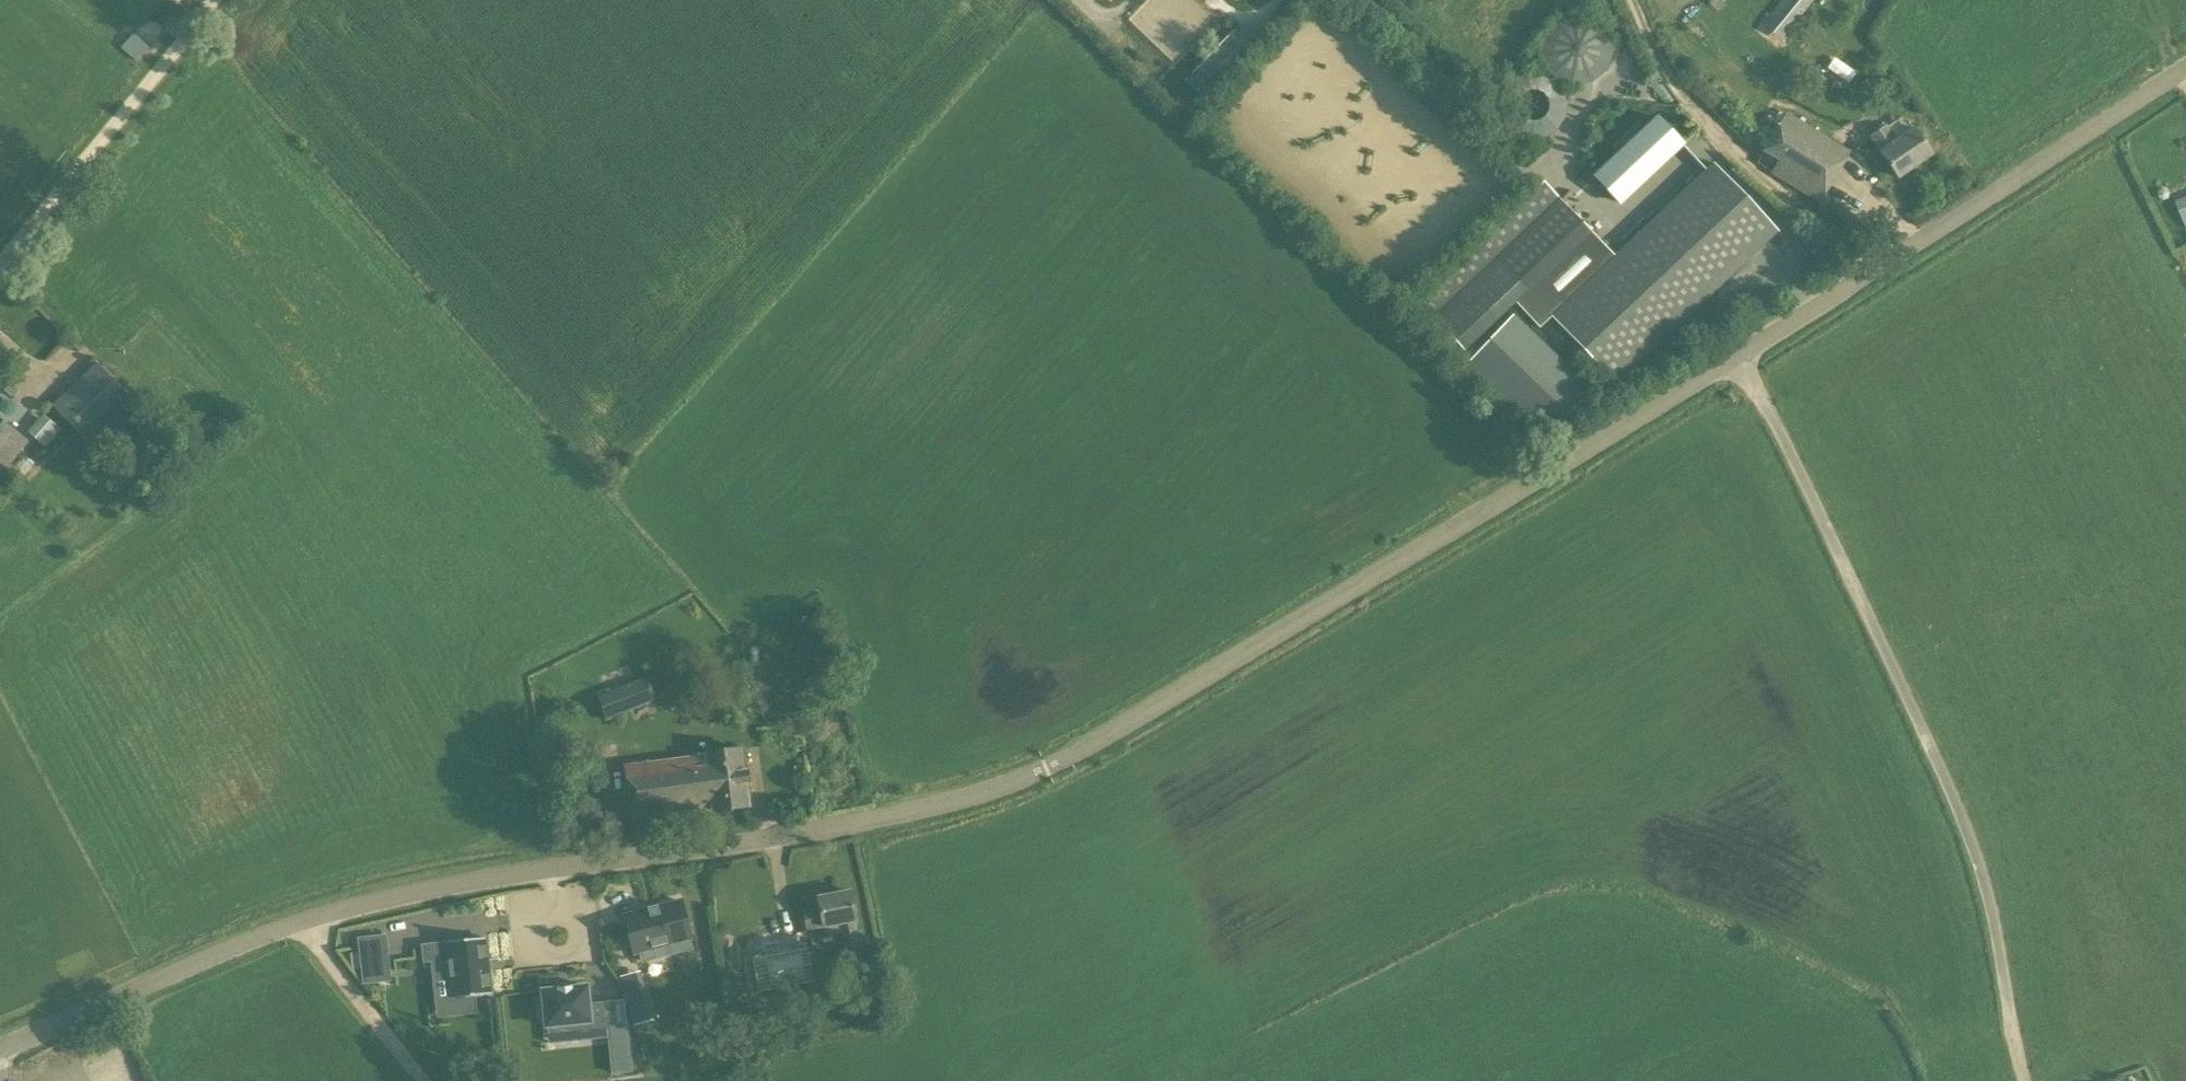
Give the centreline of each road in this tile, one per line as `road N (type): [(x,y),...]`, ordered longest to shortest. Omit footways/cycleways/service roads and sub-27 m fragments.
road 1 (unclassified): [(0,1048),(301,923),(416,891),(807,833),(1004,786),(1046,769),(1739,355)]
road 2 (unclassified): [(2045,1066),(2026,1003),(2009,887),(1739,355)]
road 3 (unclassified): [(1739,355),(2185,67)]
road 4 (track): [(1869,271),(1834,229),(1773,189),(1677,93),(1632,0)]
road 5 (track): [(0,263),(211,0)]
road 6 (track): [(301,923),(426,1080)]

